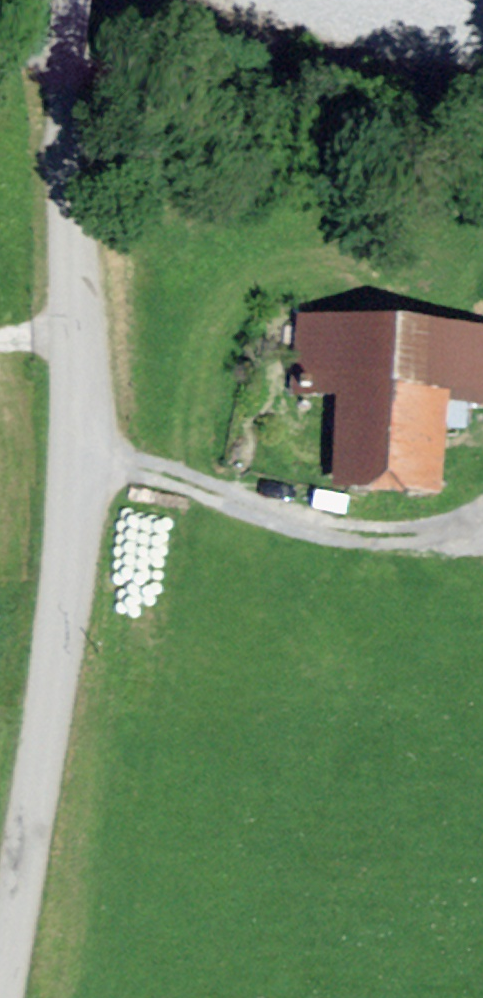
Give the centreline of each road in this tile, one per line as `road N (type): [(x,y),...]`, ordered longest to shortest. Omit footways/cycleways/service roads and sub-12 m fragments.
road 1 (unclassified): [(78,0),(67,150),(82,446),(0,984)]
road 2 (track): [(82,446),(335,535),(424,533),(482,512)]

